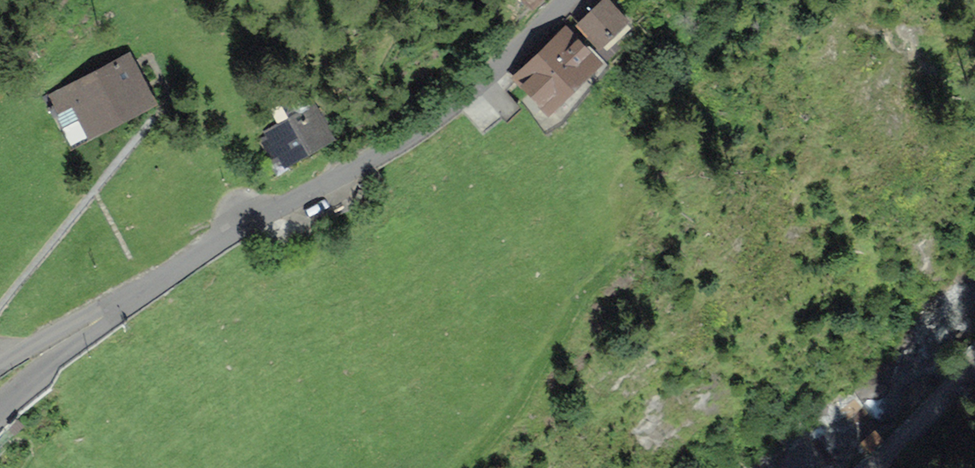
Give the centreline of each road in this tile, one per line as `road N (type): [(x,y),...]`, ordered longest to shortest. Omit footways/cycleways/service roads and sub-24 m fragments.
road 1 (tertiary): [(568,0),(399,137),(129,299)]
road 2 (track): [(834,467),(974,321)]
road 3 (tertiary): [(129,299),(0,402)]
road 4 (unclassified): [(129,299),(0,365)]

